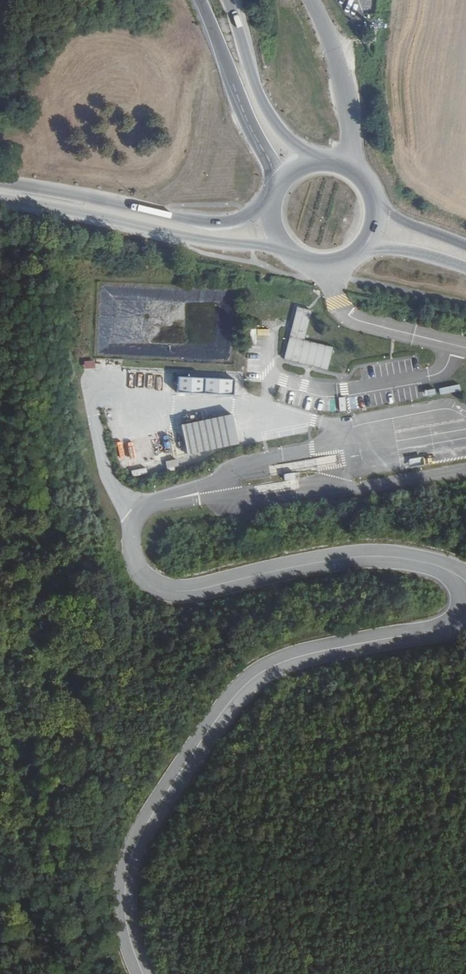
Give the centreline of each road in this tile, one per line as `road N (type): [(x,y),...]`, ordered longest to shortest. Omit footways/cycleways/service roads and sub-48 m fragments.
road 1 (secondary): [(0,199),(282,250)]
road 2 (secondary): [(270,207),(234,224),(192,221),(0,184)]
road 3 (motorway): [(198,0),(248,126),(281,182)]
road 4 (motorway): [(315,162),(281,126),(259,84),(233,0)]
road 5 (unclassified): [(307,0),(337,48),(353,133)]

